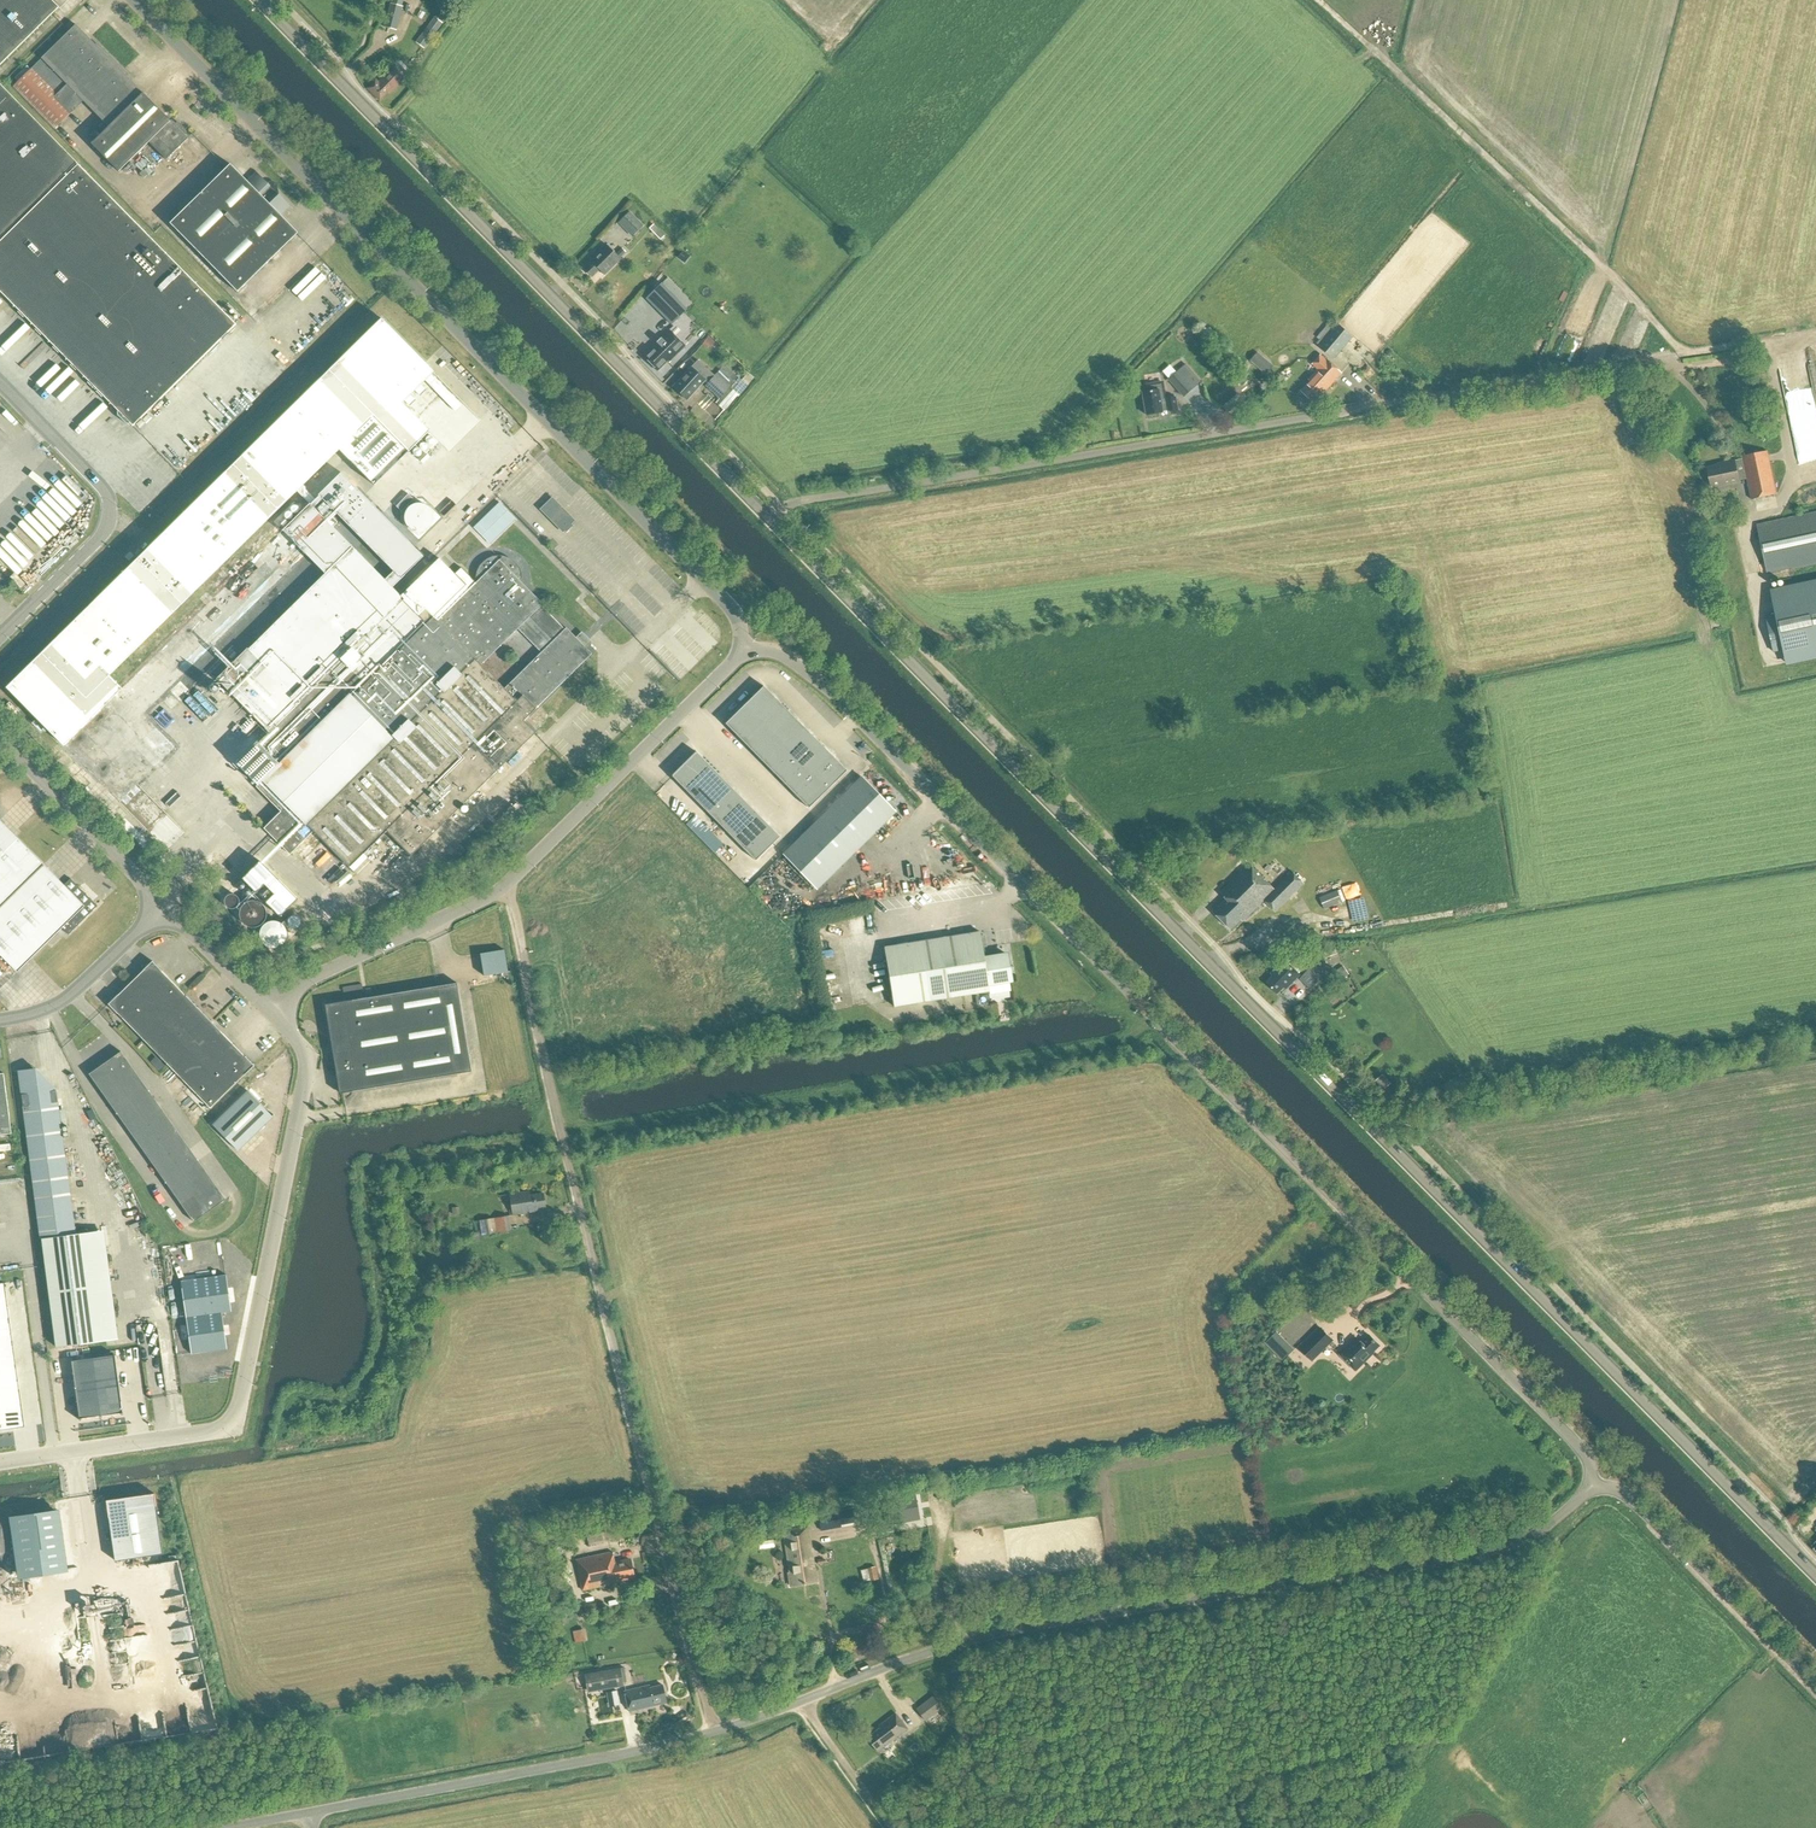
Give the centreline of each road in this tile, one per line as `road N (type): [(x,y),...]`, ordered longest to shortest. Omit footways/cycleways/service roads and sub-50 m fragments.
road 1 (secondary): [(1815,1576),(768,519)]
road 2 (unclassified): [(312,1810),(715,1732),(920,1652),(1537,1540),(1591,1486)]
road 3 (unclassified): [(1591,1486),(1588,1455),(841,703),(788,658),(748,648)]
road 4 (unclassified): [(1669,356),(801,501),(768,519)]
road 5 (unclassified): [(748,648),(730,606),(133,0)]
road 6 (track): [(508,884),(715,1732)]
road 7 (secondary): [(768,519),(258,0)]
road 8 (unclassified): [(0,1461),(235,1427),(307,1073),(300,1044),(269,1012)]
road 9 (unclassified): [(269,1012),(295,988),(502,889),(748,648)]
road 10 (unclassified): [(0,638),(104,532),(112,513),(105,490),(0,382)]
road 11 (unclassified): [(1815,1684),(1623,1493),(1591,1486)]
road 12 (unclassified): [(0,736),(165,906)]
road 13 (unclassified): [(165,906),(61,1002),(0,1022)]
road 14 (track): [(805,1701),(891,1827)]
road 15 (unclassified): [(165,906),(269,1012)]

